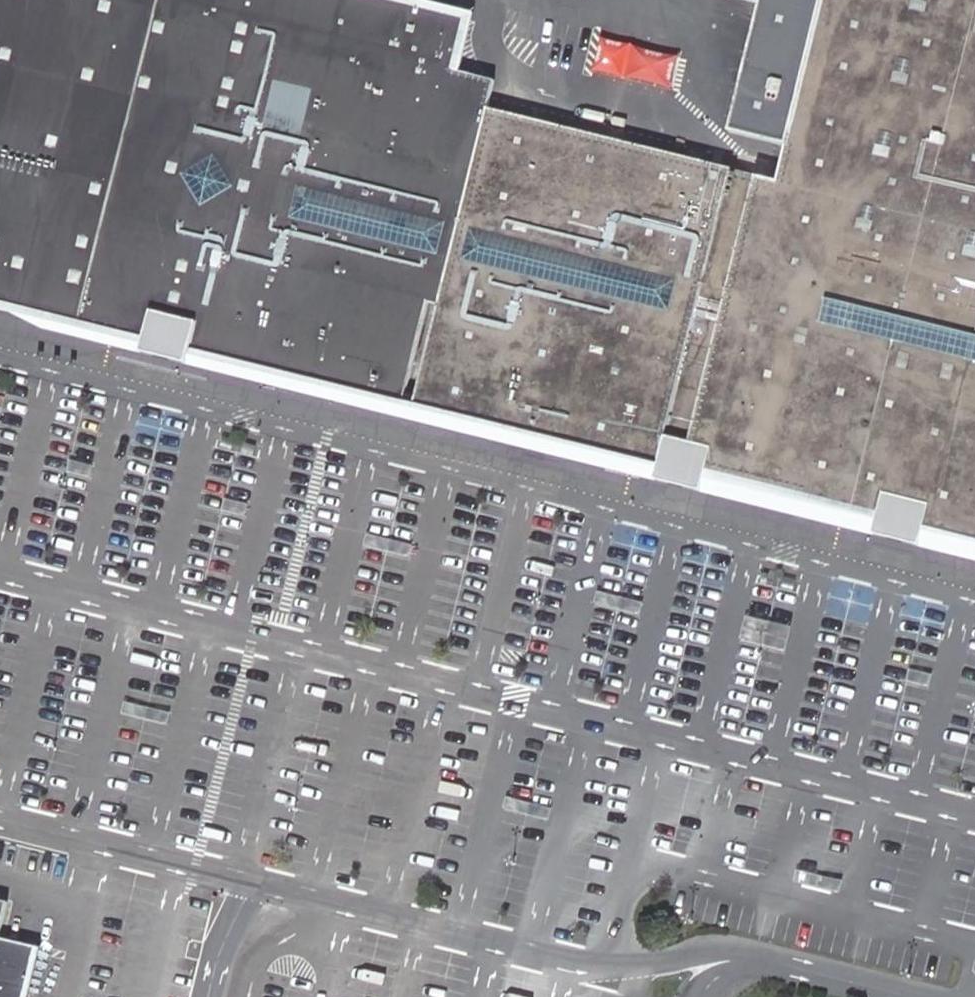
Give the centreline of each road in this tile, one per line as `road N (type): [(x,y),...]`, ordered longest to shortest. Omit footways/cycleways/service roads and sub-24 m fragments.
road 1 (unclassified): [(208,996),(242,881)]

